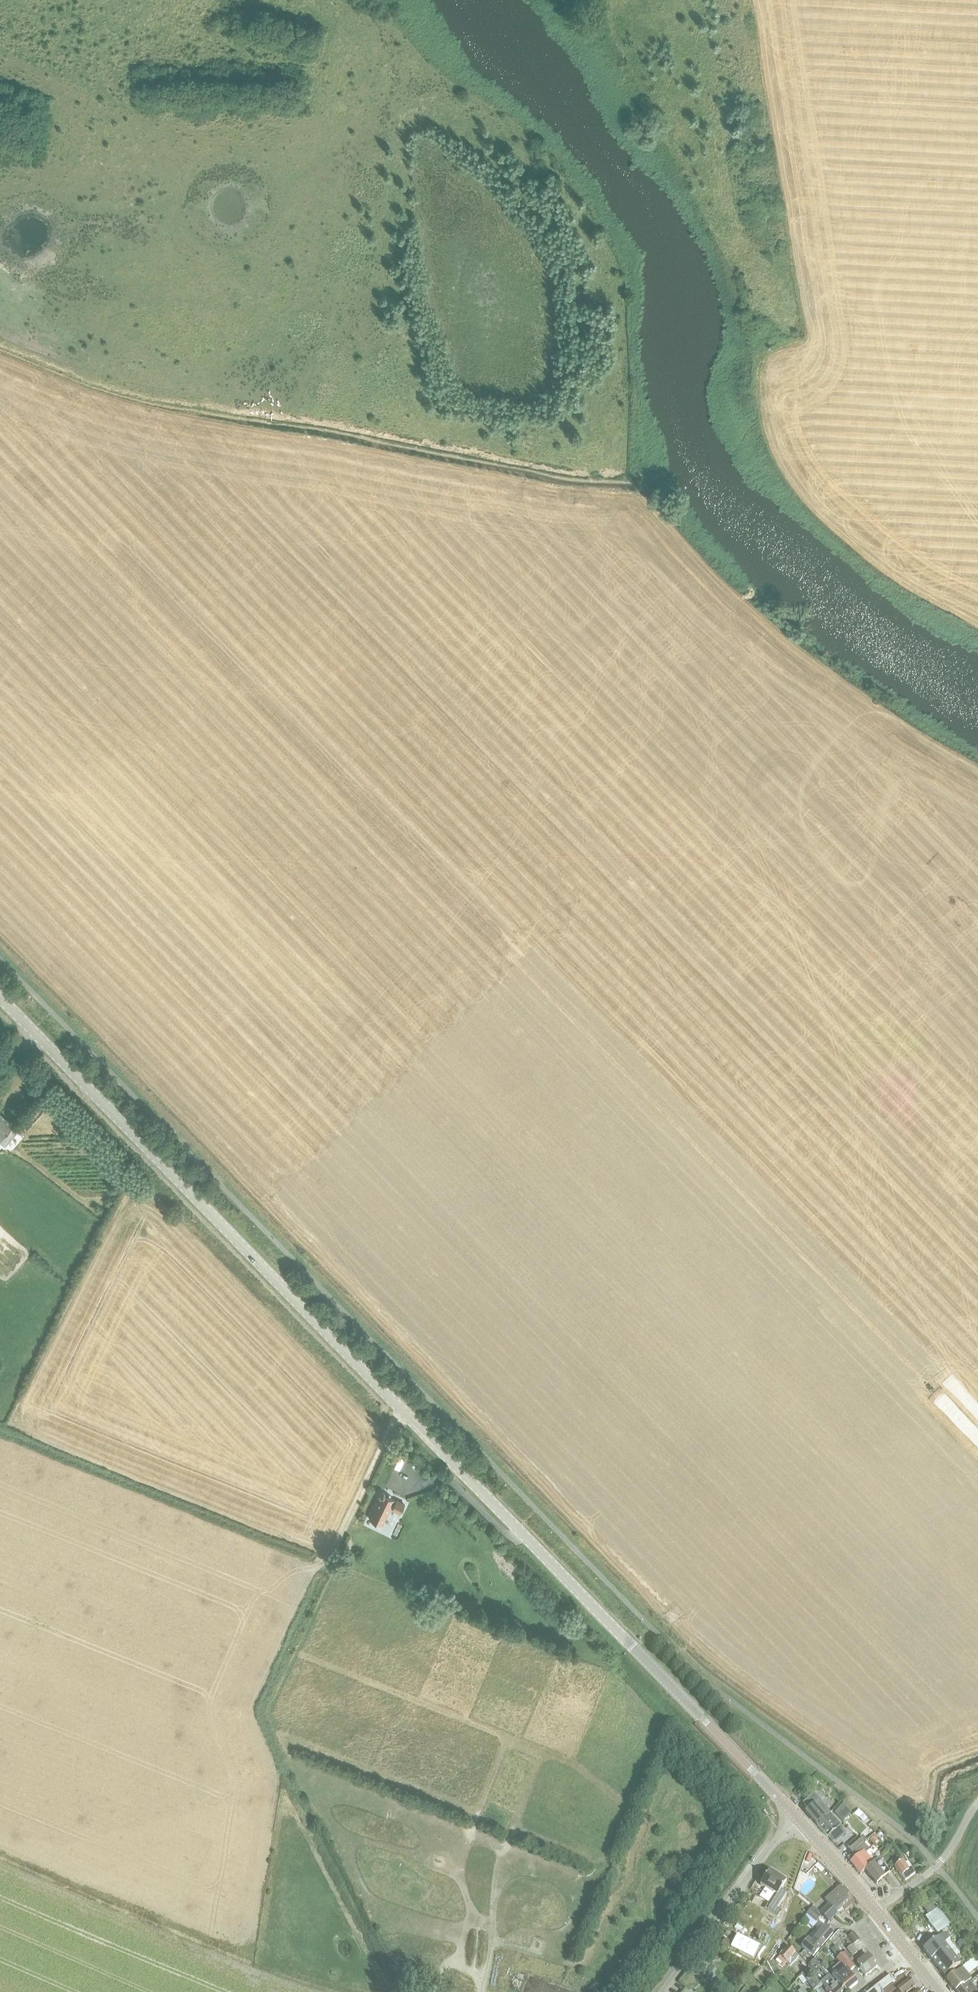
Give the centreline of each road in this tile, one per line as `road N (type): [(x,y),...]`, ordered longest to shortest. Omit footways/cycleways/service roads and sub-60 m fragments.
road 1 (secondary): [(798,1819),(0,997)]
road 2 (track): [(404,1412),(326,1563),(317,1565)]
road 3 (unclassified): [(662,1991),(736,1893)]

